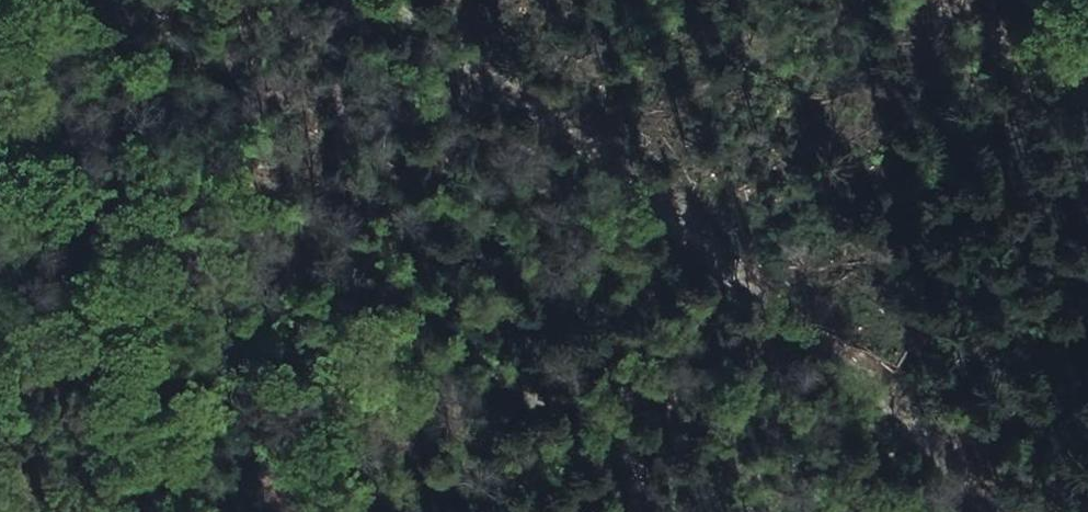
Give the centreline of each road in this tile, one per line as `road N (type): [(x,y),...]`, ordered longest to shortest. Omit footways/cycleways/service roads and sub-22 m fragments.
road 1 (track): [(338,0),(536,123),(1019,491),(1057,511)]
road 2 (track): [(627,511),(480,351),(174,84),(118,0)]

